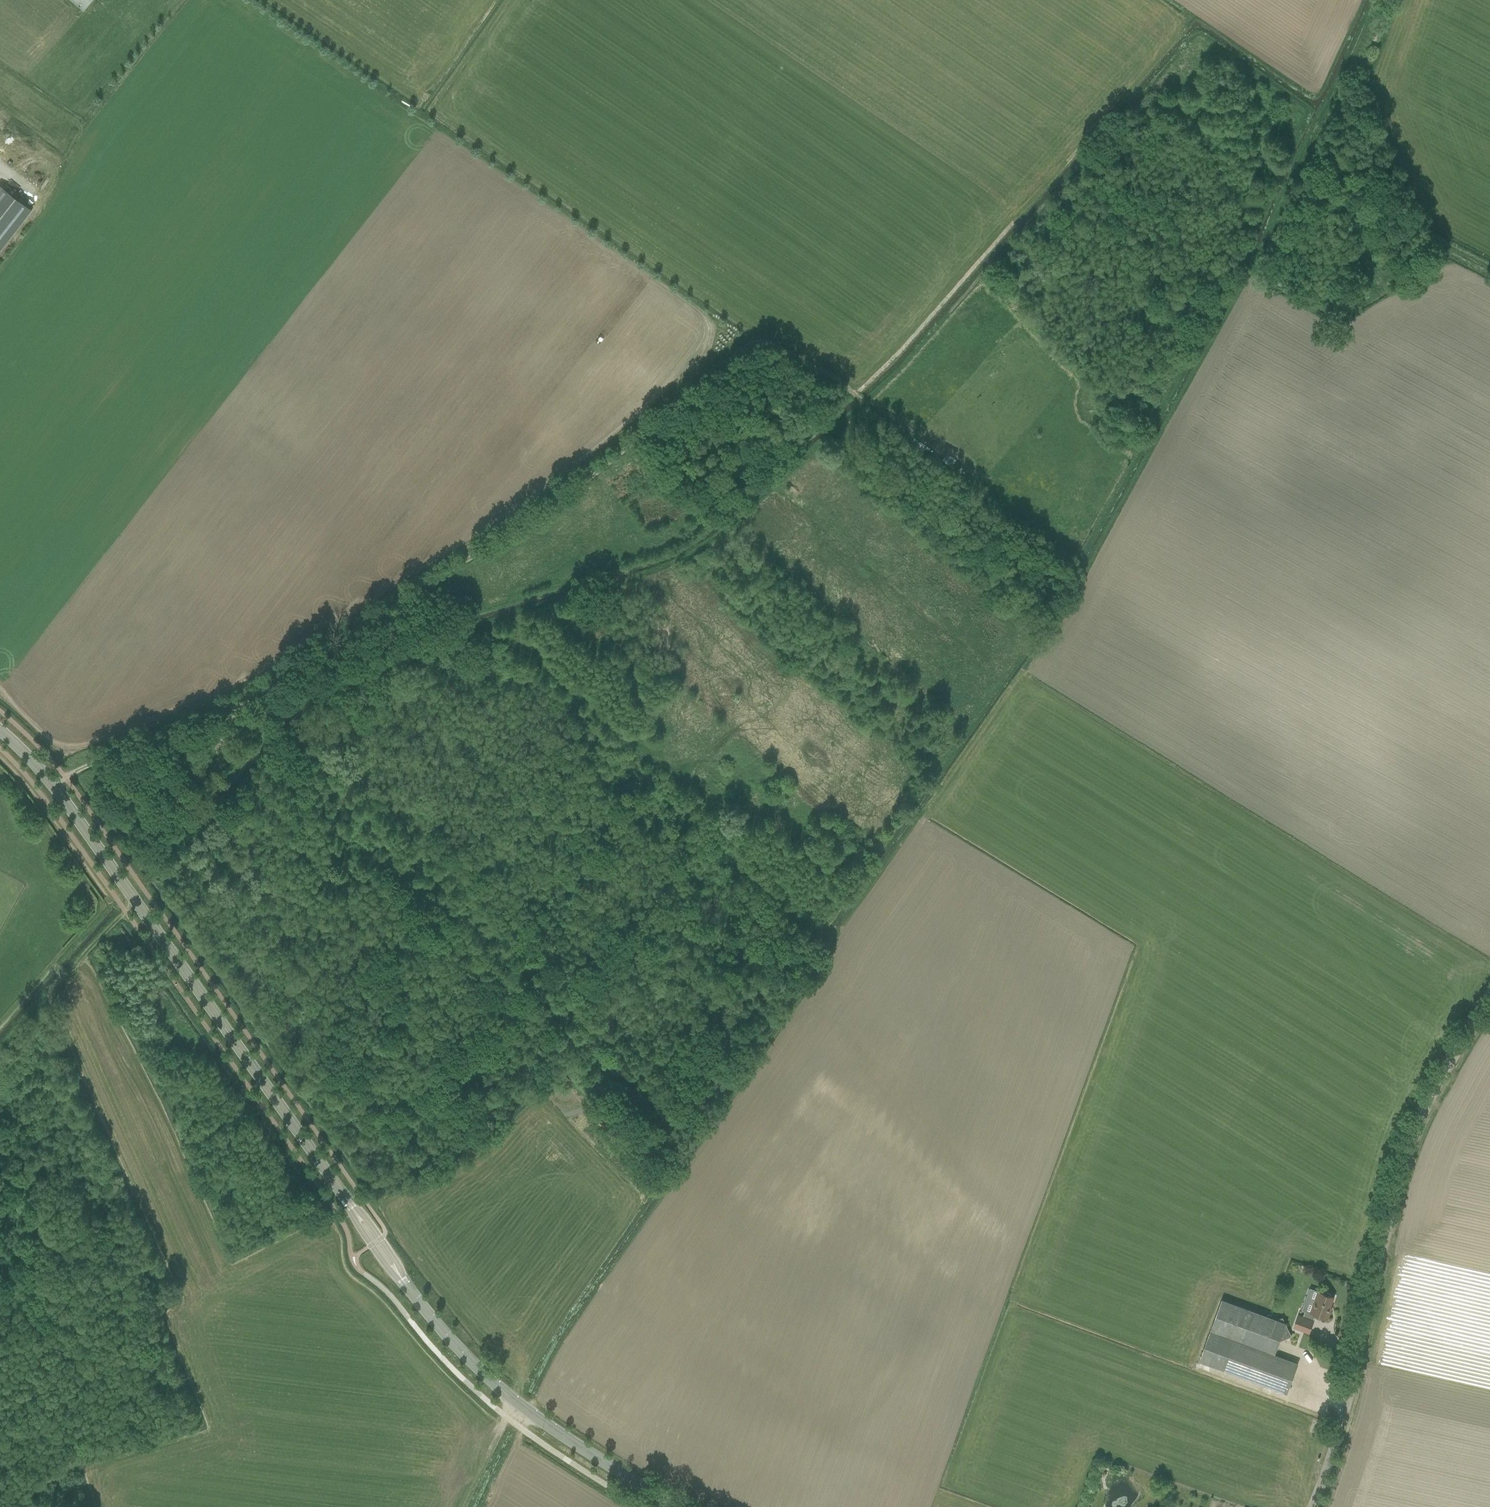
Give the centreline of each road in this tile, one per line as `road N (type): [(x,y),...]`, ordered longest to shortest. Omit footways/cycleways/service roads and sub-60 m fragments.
road 1 (track): [(37,789),(190,719),(357,624),(580,482),(757,344),(777,345),(859,406)]
road 2 (tertiary): [(351,1207),(53,784),(0,729)]
road 3 (unclassified): [(1310,1506),(1360,1359),(1416,1135),(1489,997)]
road 4 (tertiary): [(672,1506),(524,1404),(465,1353),(403,1281)]
road 5 (track): [(1489,269),(1443,248),(1386,269),(1317,123)]

